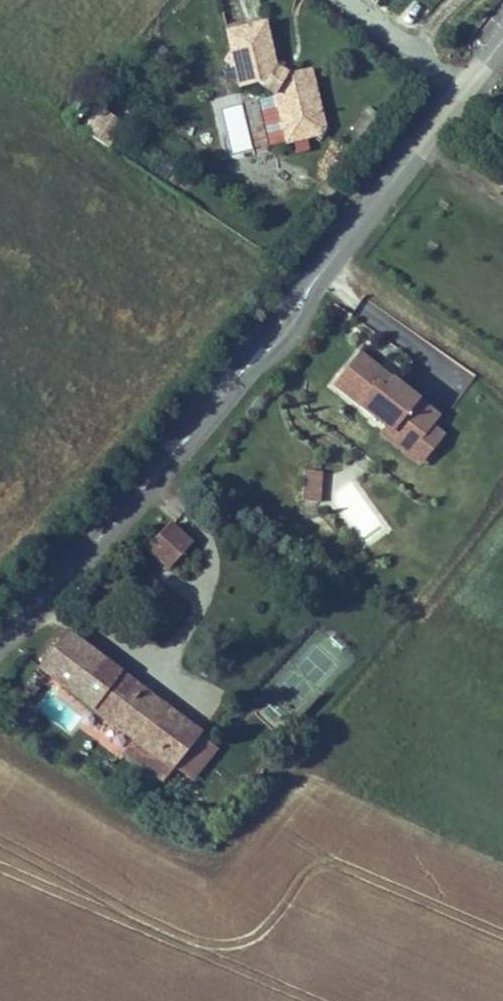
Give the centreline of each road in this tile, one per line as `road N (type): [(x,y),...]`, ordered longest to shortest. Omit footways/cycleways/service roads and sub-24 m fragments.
road 1 (tertiary): [(460,95),(203,419),(0,642)]
road 2 (residential): [(460,95),(342,0)]

